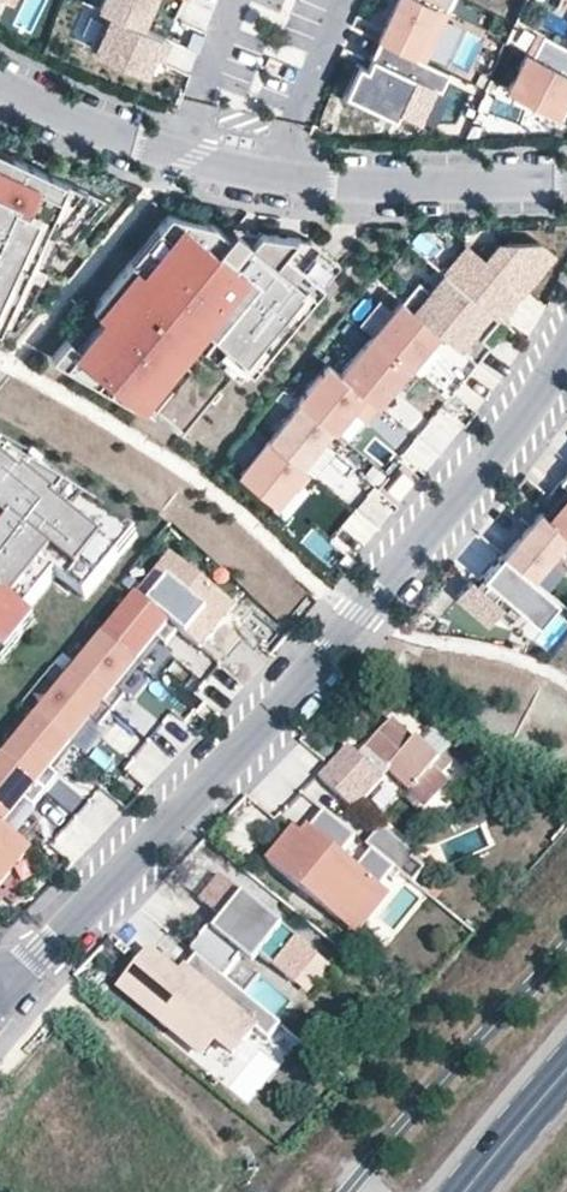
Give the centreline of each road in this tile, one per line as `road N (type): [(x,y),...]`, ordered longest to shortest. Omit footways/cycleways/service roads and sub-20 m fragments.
road 1 (residential): [(566,344),(456,495),(355,613),(223,765),(12,986)]
road 2 (residential): [(566,184),(339,184)]
road 3 (residential): [(135,142),(339,184)]
road 4 (track): [(315,1147),(175,1039)]
road 5 (secondary): [(468,1191),(566,1080)]
road 6 (residential): [(135,142),(0,85)]

